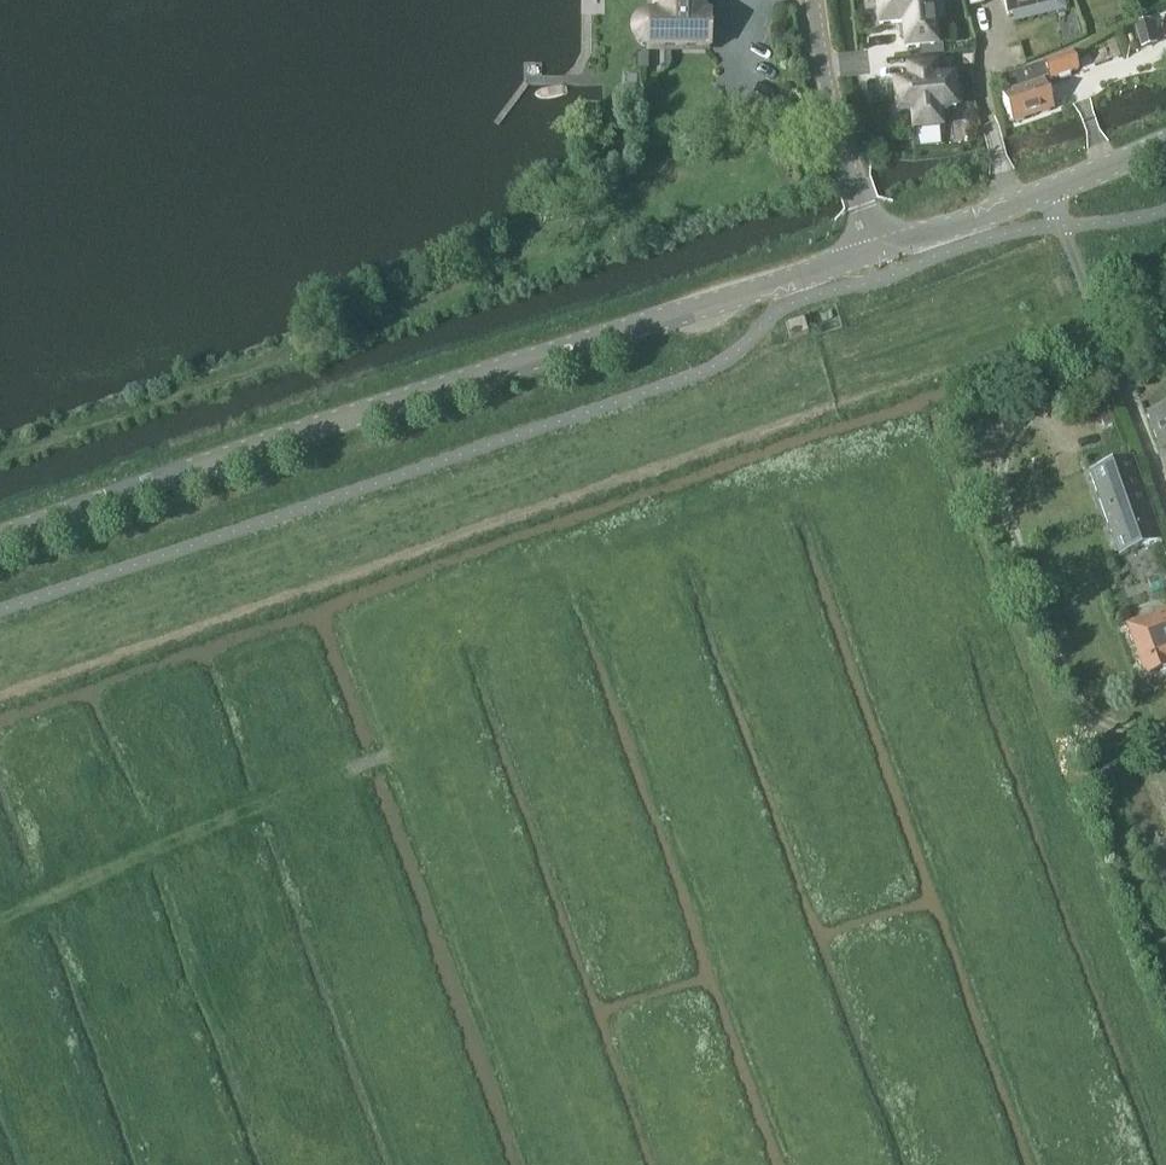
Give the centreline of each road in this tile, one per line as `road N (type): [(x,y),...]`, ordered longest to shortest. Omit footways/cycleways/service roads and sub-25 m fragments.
road 1 (tertiary): [(874,251),(0,538)]
road 2 (track): [(0,922),(418,742),(496,974),(574,1164)]
road 3 (unclassified): [(874,251),(1165,142)]
road 4 (tertiary): [(874,251),(825,83),(812,0)]

